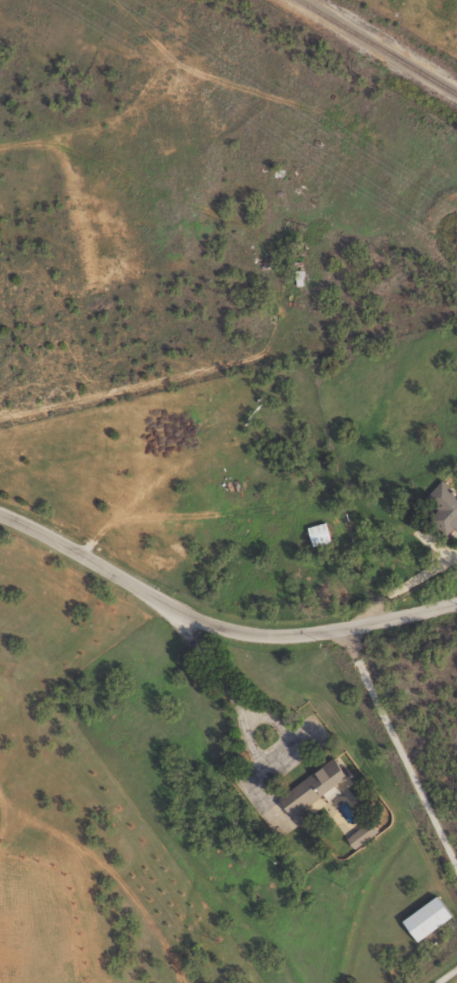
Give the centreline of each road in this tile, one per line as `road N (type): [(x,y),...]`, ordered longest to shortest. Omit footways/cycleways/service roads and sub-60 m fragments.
road 1 (residential): [(0,511),(202,622),(250,633),(341,627),(456,598)]

